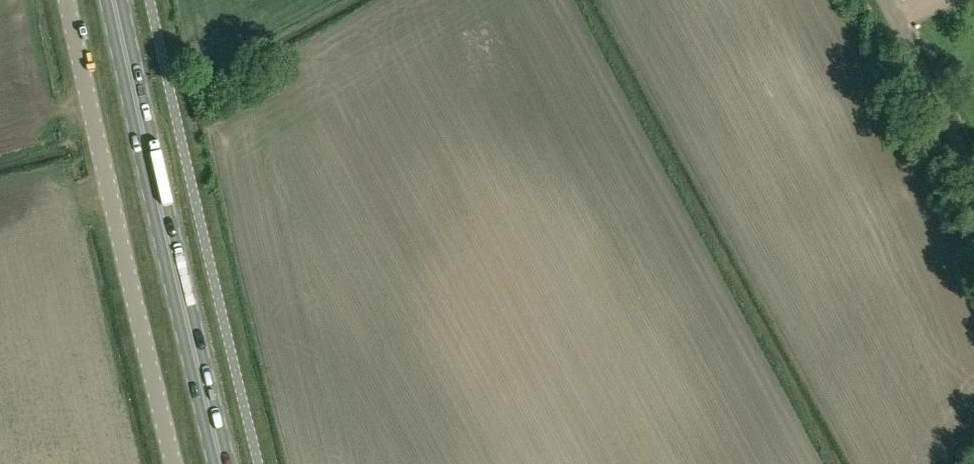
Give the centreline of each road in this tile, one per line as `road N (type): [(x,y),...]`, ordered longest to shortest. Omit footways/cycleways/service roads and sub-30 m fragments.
road 1 (unclassified): [(65,0),(175,463)]
road 2 (primary): [(224,463),(116,0)]
road 3 (track): [(973,174),(883,0)]

